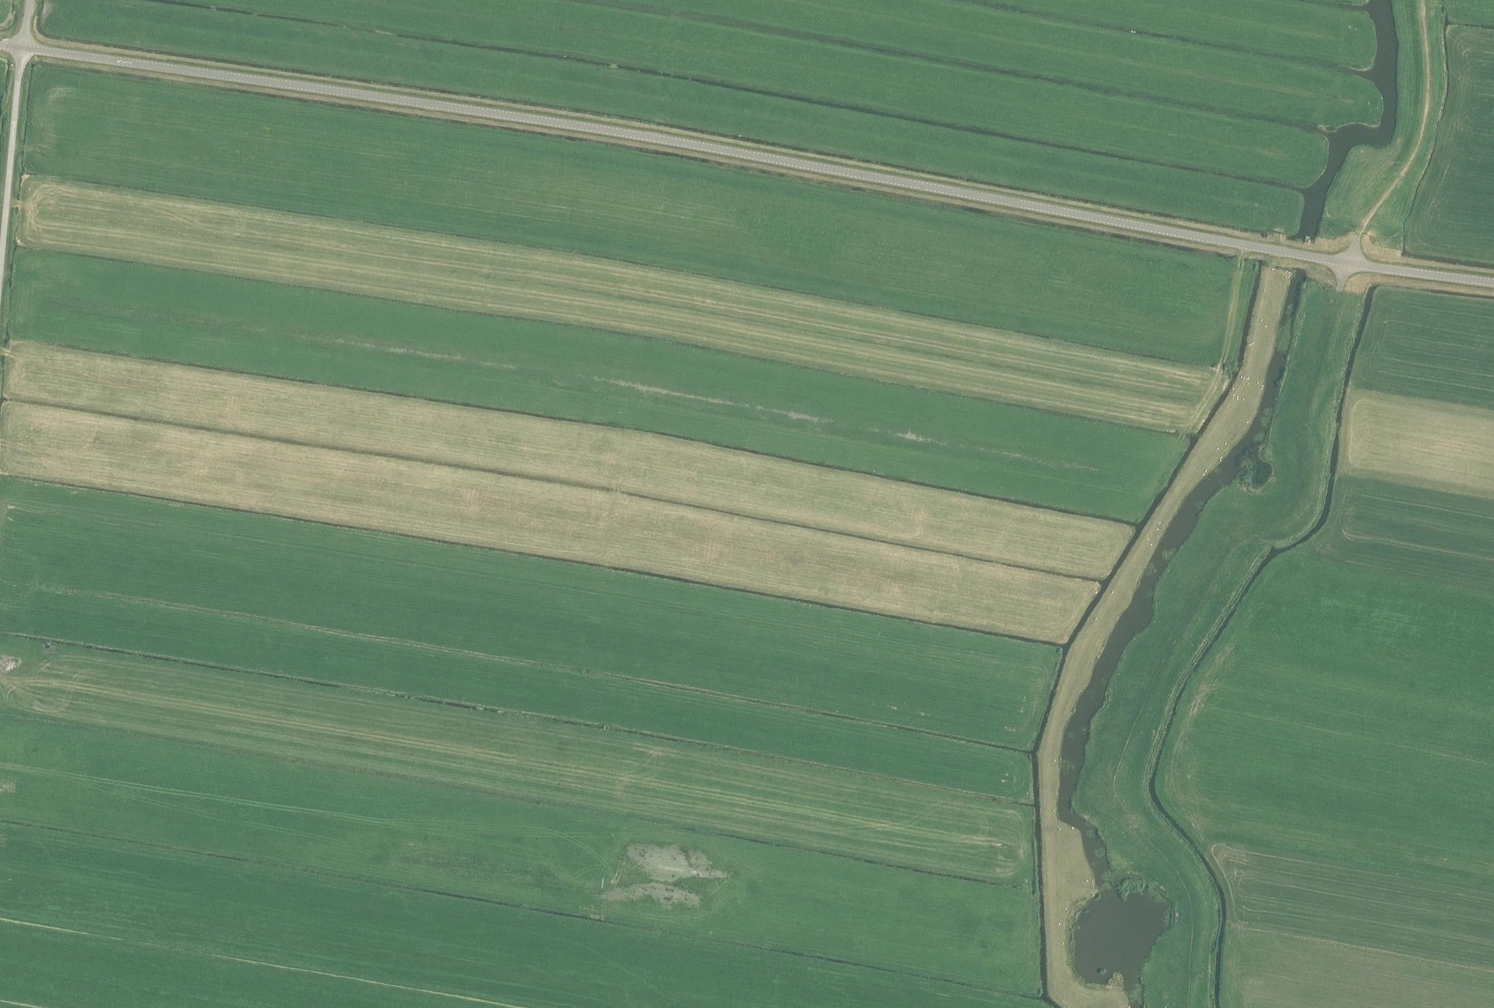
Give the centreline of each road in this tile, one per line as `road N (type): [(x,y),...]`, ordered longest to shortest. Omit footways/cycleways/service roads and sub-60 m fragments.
road 1 (tertiary): [(1493,283),(1346,265),(656,139),(22,47)]
road 2 (track): [(1339,291),(1360,232),(1417,150),(1429,109),(1422,0)]
road 3 (unclassified): [(0,292),(22,47)]

